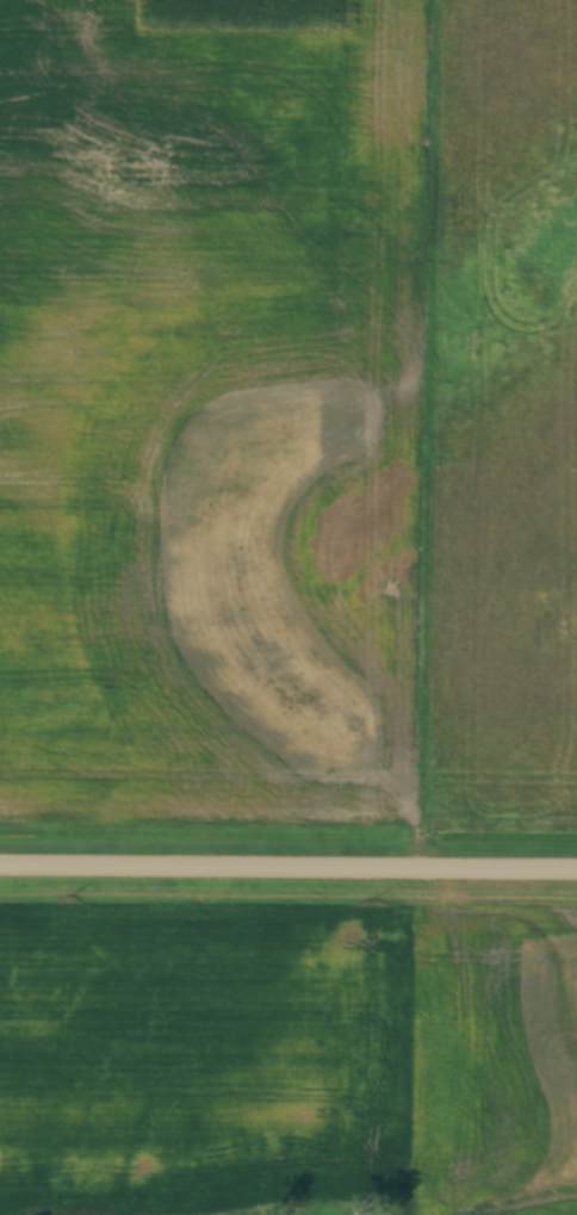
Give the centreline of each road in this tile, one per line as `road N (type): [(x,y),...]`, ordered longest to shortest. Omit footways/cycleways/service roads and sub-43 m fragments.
road 1 (residential): [(576,865),(0,862)]

